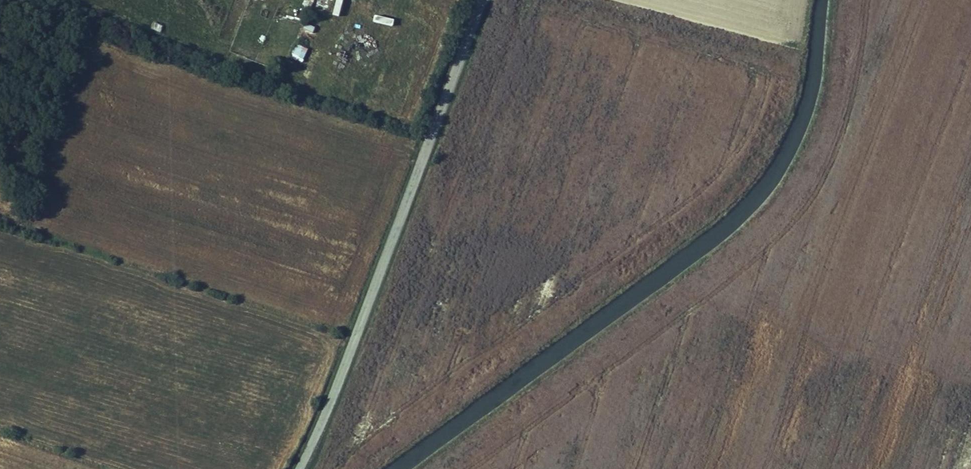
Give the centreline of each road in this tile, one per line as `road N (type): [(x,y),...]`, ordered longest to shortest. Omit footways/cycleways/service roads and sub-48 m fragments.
road 1 (unclassified): [(481,0),(298,468)]

